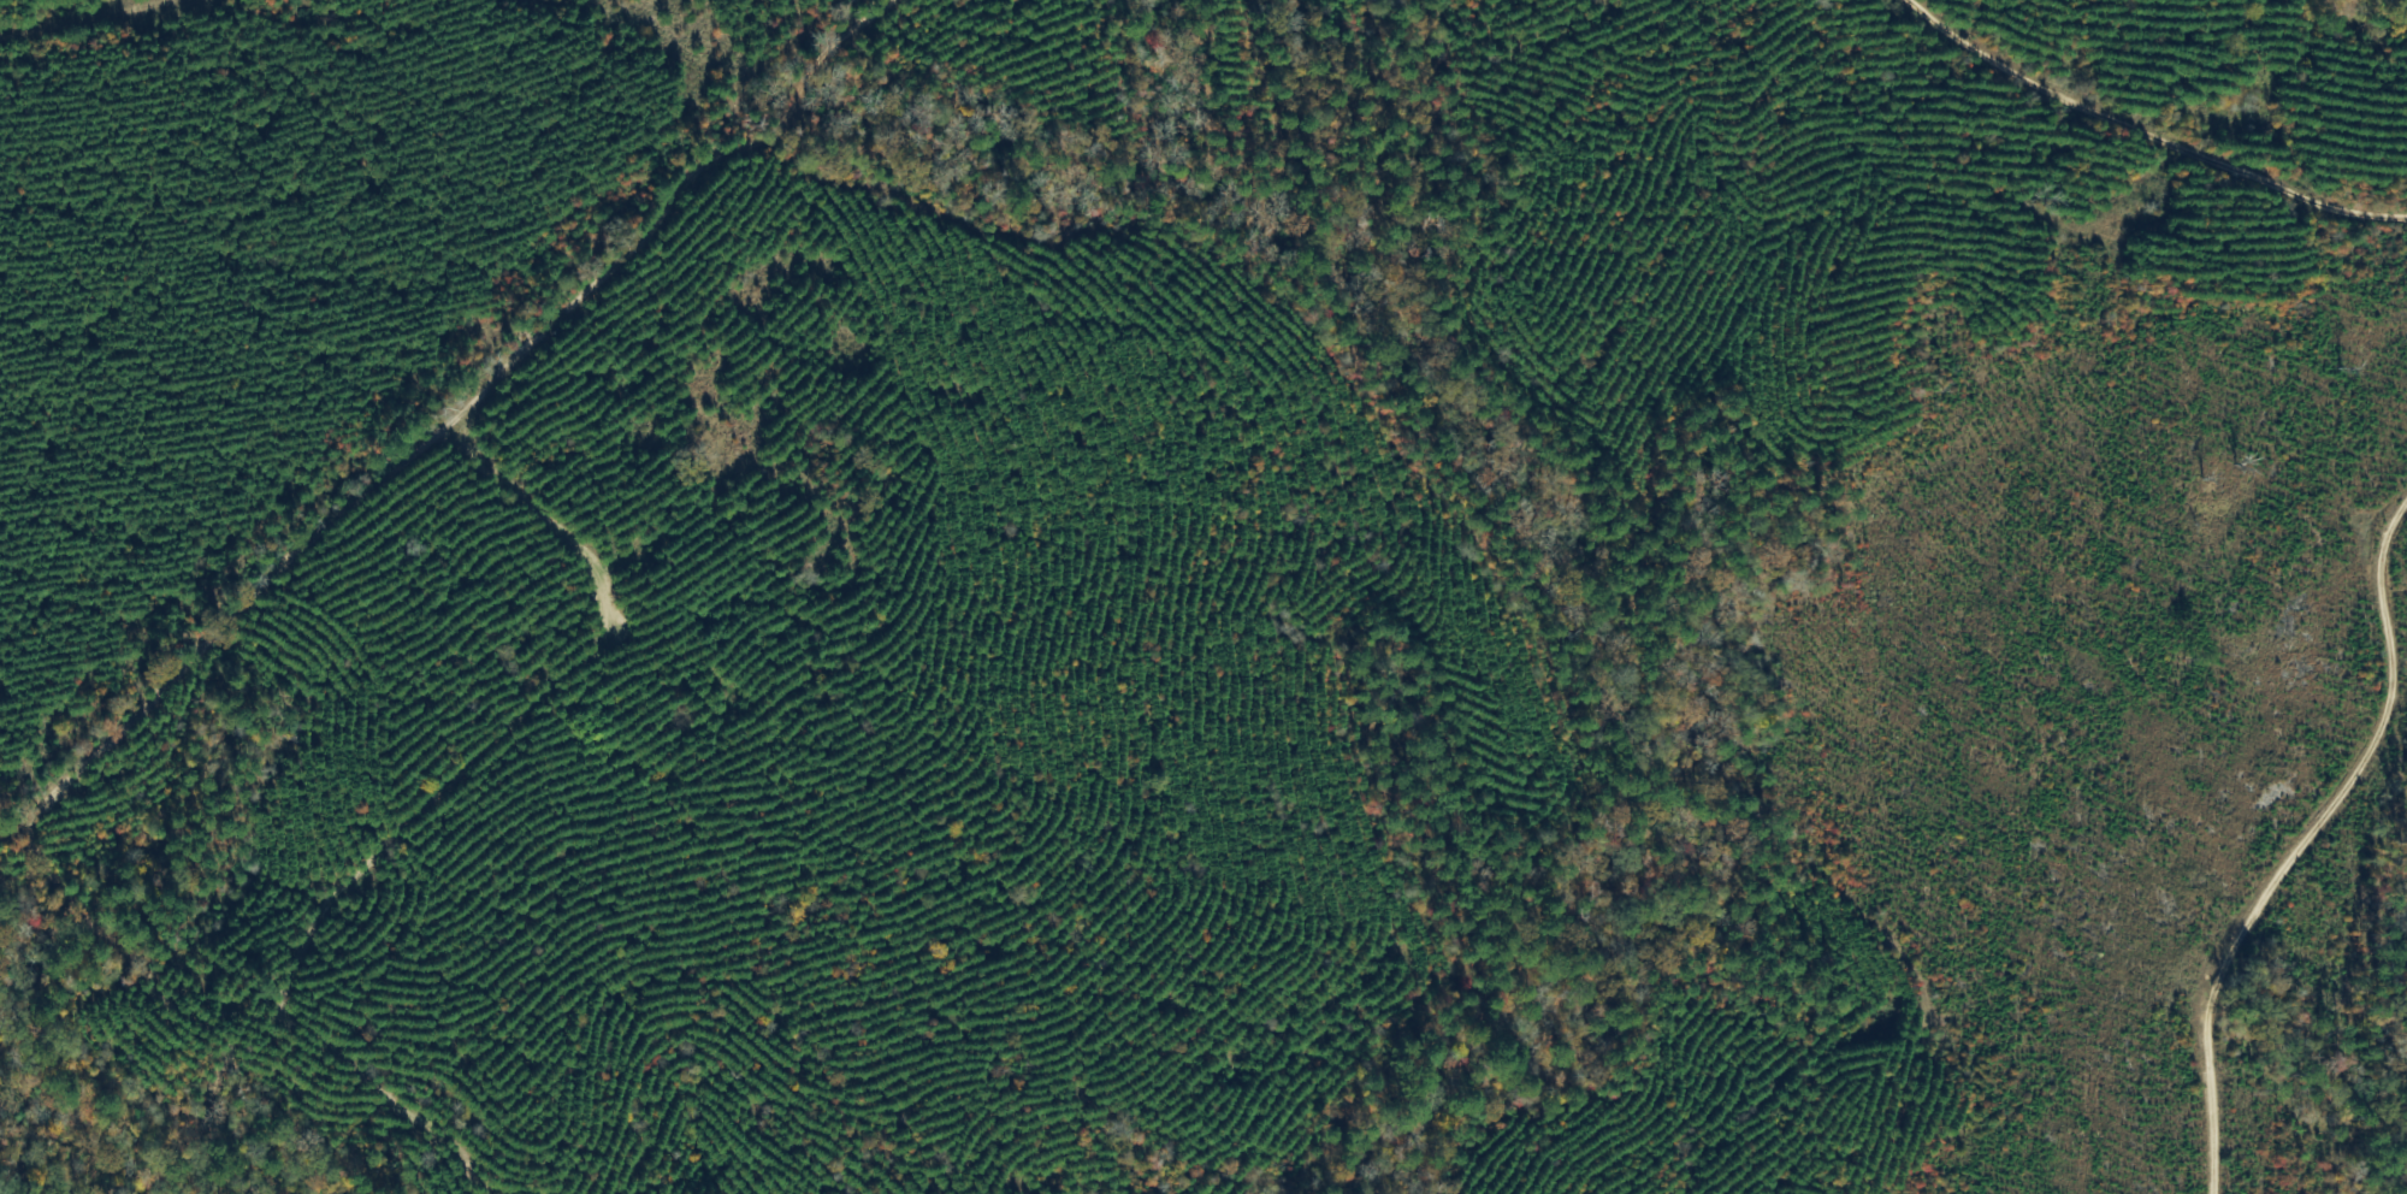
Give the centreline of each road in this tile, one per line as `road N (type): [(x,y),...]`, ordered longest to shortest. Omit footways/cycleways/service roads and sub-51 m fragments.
road 1 (track): [(0,836),(18,828),(260,589),(638,246),(696,171),(767,138),(818,57),(891,0)]
road 2 (residential): [(2213,1193),(2213,1158),(2195,1122),(2213,1013),(2291,856),(2382,735),(2406,547)]
road 3 (residential): [(1915,0),(1976,51),(2365,0)]
road 4 (track): [(169,0),(0,39)]

